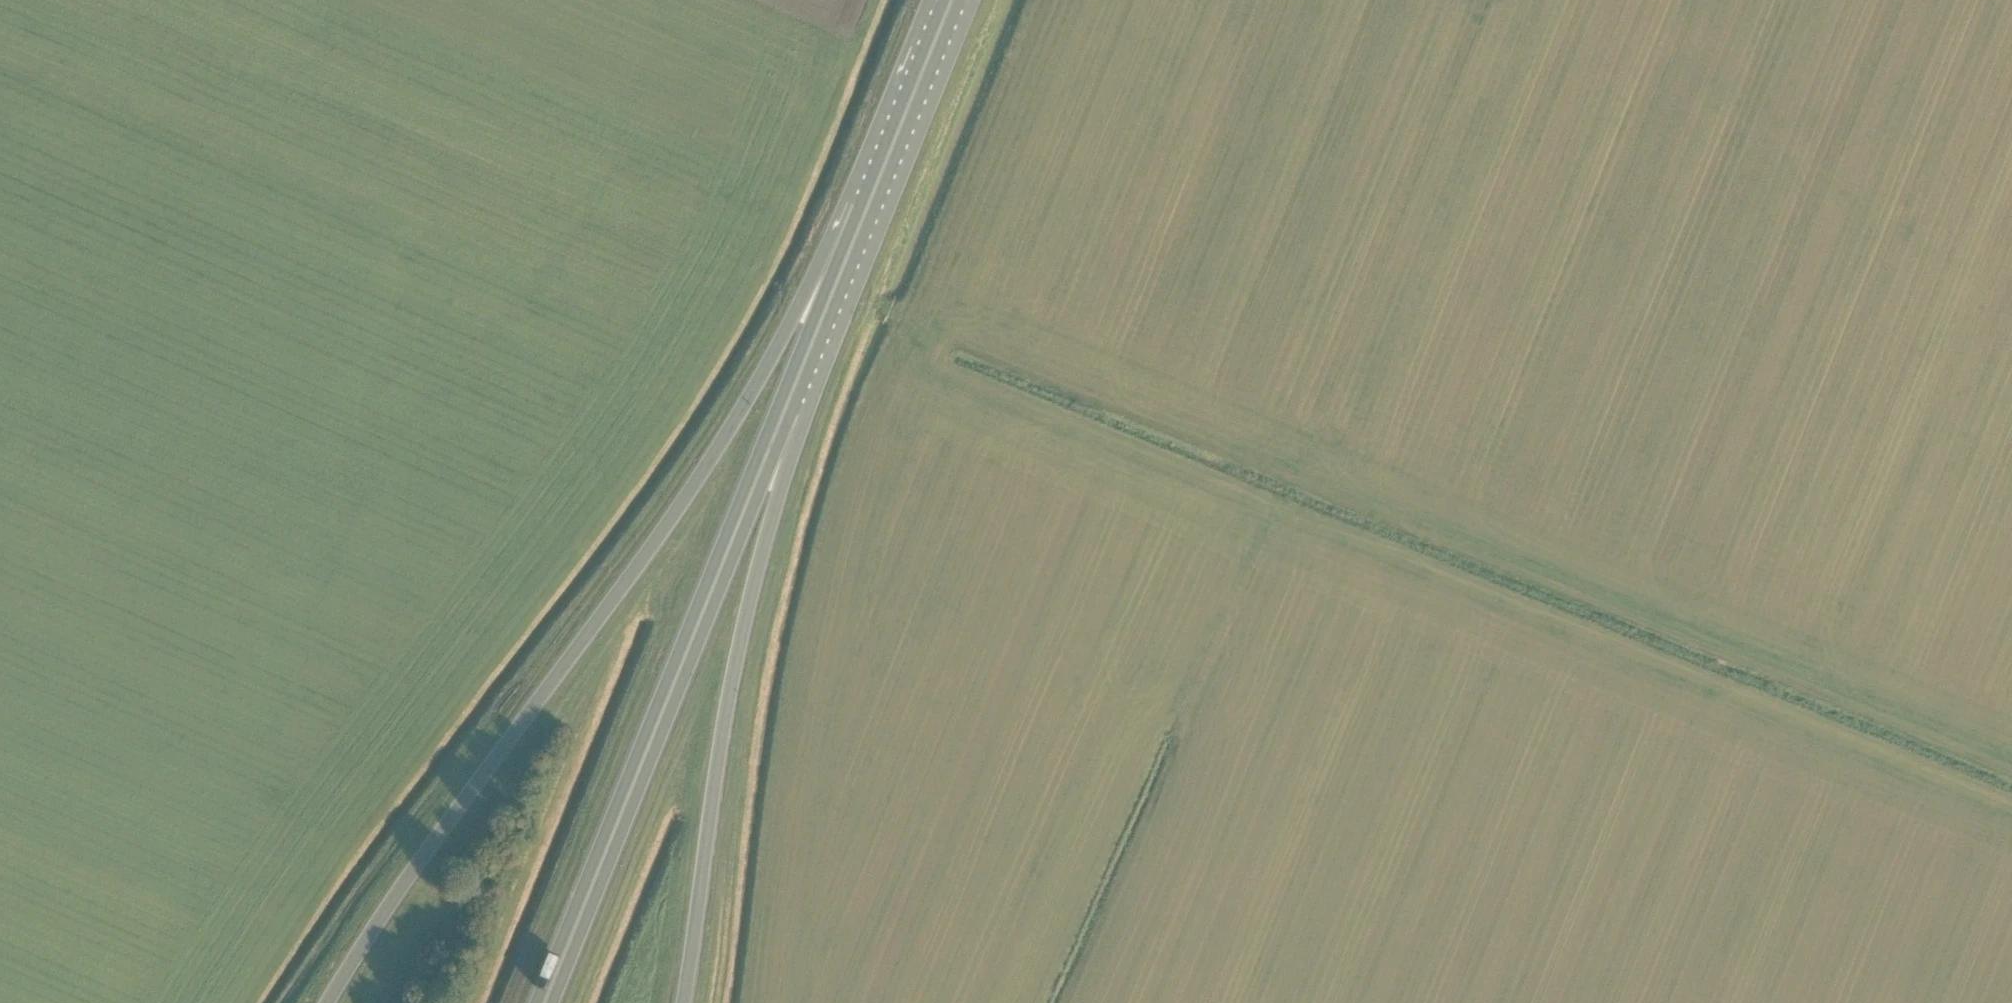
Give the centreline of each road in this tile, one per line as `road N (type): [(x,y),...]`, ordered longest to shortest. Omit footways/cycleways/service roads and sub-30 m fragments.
road 1 (trunk): [(867,209),(680,504),(421,858),(327,1002)]
road 2 (trunk): [(544,1002),(786,406)]
road 3 (trunk): [(683,1002),(726,710),(786,406)]
road 4 (trunk): [(867,209),(952,0)]
road 5 (trunk): [(786,406),(867,209)]

